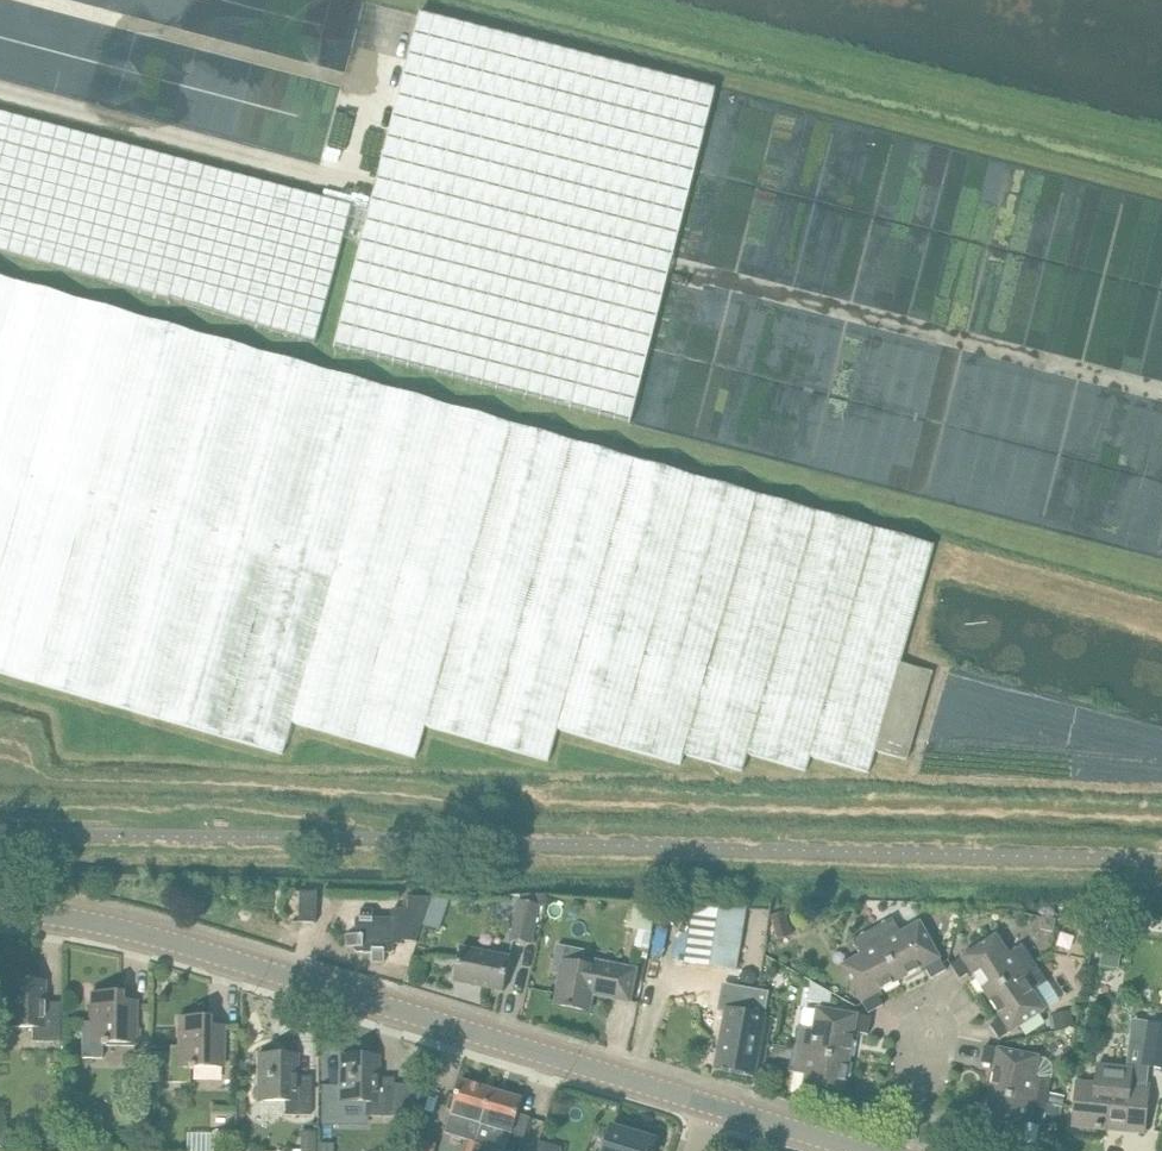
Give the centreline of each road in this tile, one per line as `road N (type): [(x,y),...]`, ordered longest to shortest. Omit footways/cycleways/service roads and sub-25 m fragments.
road 1 (tertiary): [(713,1105),(123,929),(0,909)]
road 2 (tertiary): [(862,1150),(713,1105)]
road 3 (residential): [(933,1012),(905,1150)]

